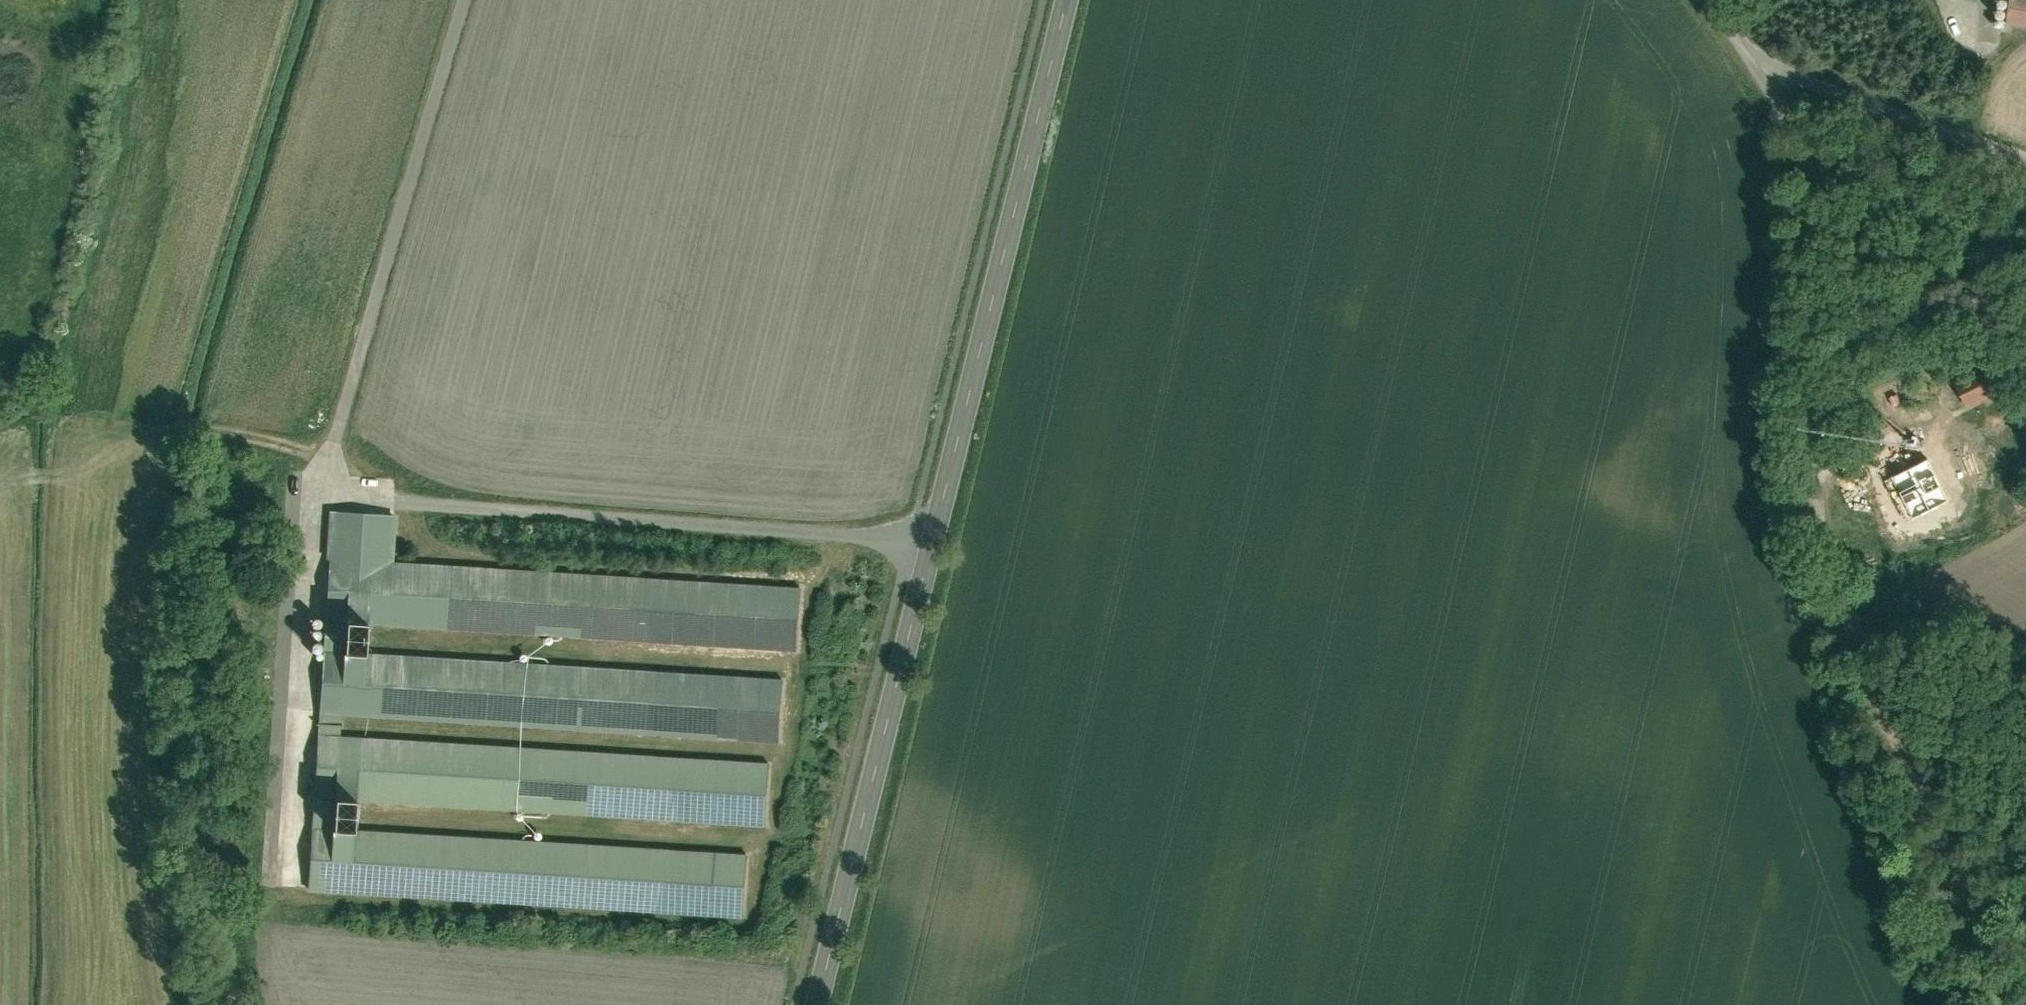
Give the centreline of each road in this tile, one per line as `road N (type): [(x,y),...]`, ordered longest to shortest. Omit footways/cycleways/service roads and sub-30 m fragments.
road 1 (track): [(1710,0),(1780,104),(1811,194),(1812,464),(1864,677),(2012,1004)]
road 2 (tertiary): [(1064,0),(814,1004)]
road 3 (track): [(1739,43),(2025,153)]

